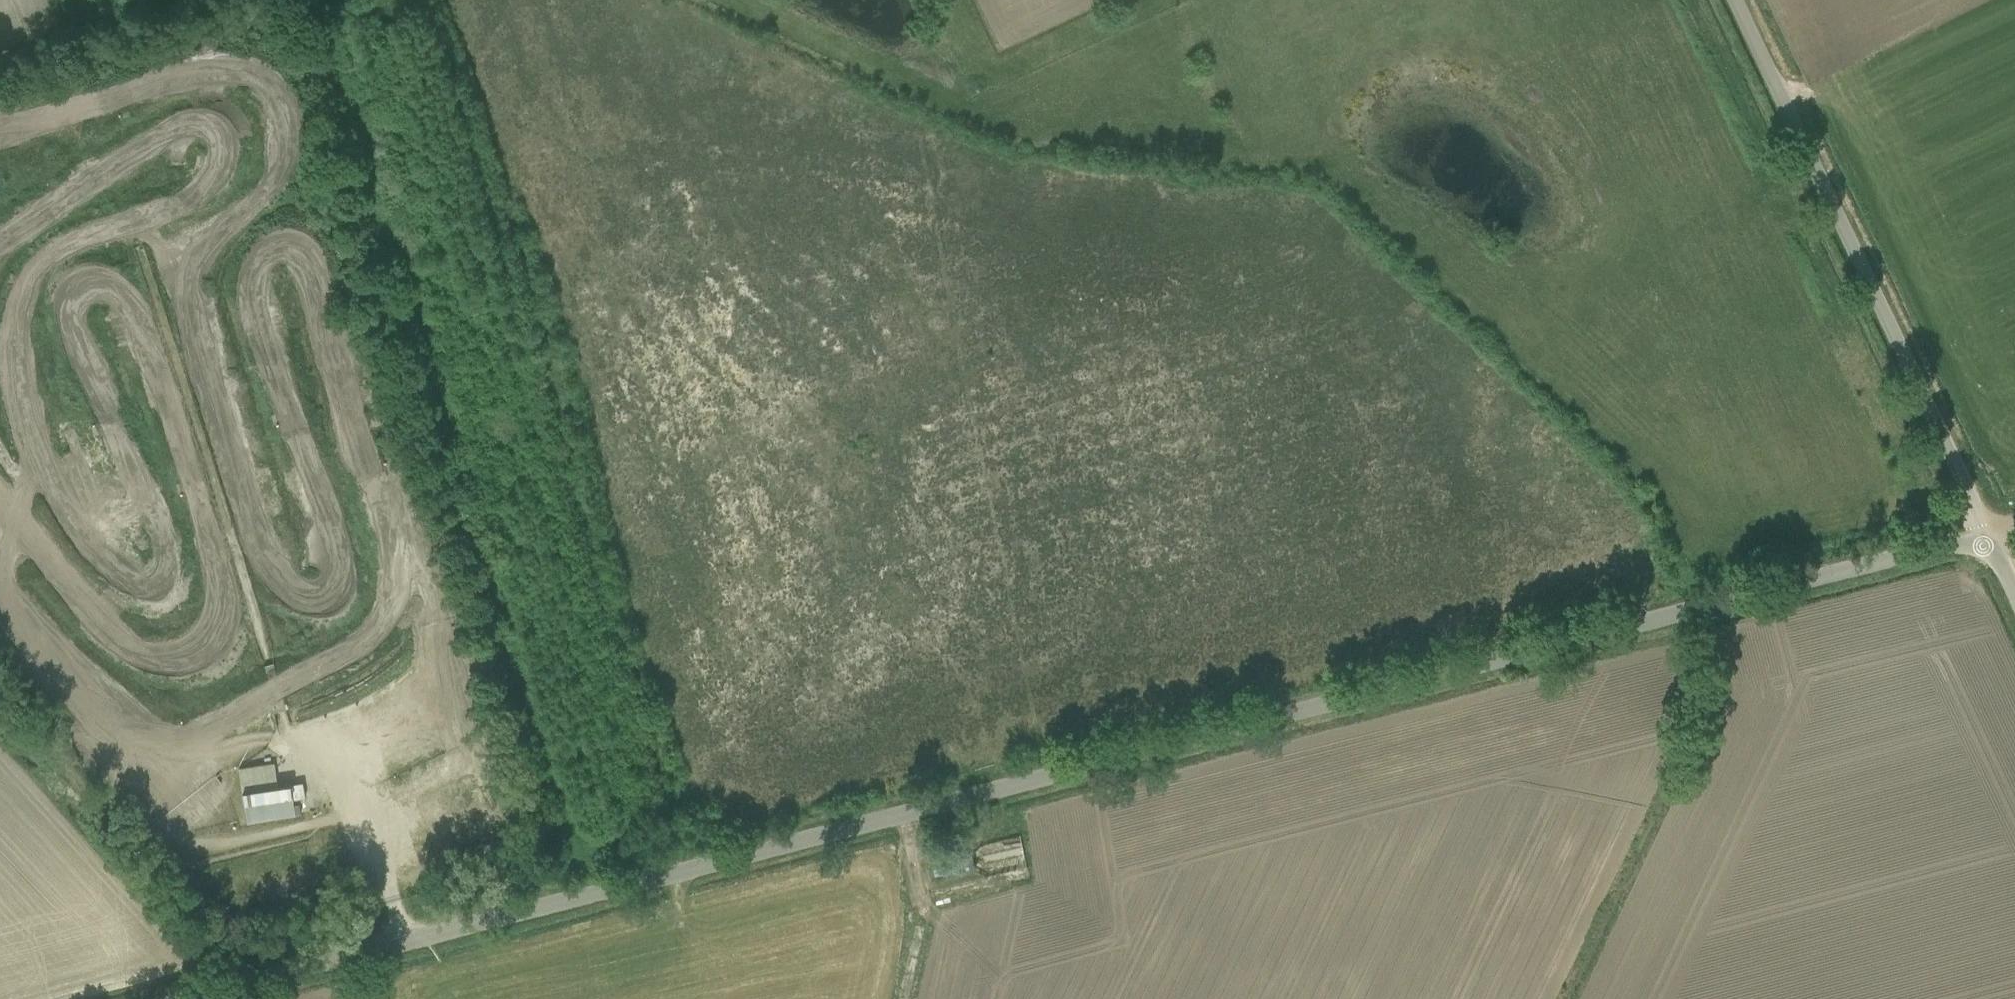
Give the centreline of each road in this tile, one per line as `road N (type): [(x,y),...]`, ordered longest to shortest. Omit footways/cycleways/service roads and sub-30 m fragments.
road 1 (unclassified): [(181,998),(1940,545),(1982,546)]
road 2 (unclassified): [(1982,546),(1968,492),(1736,0)]

